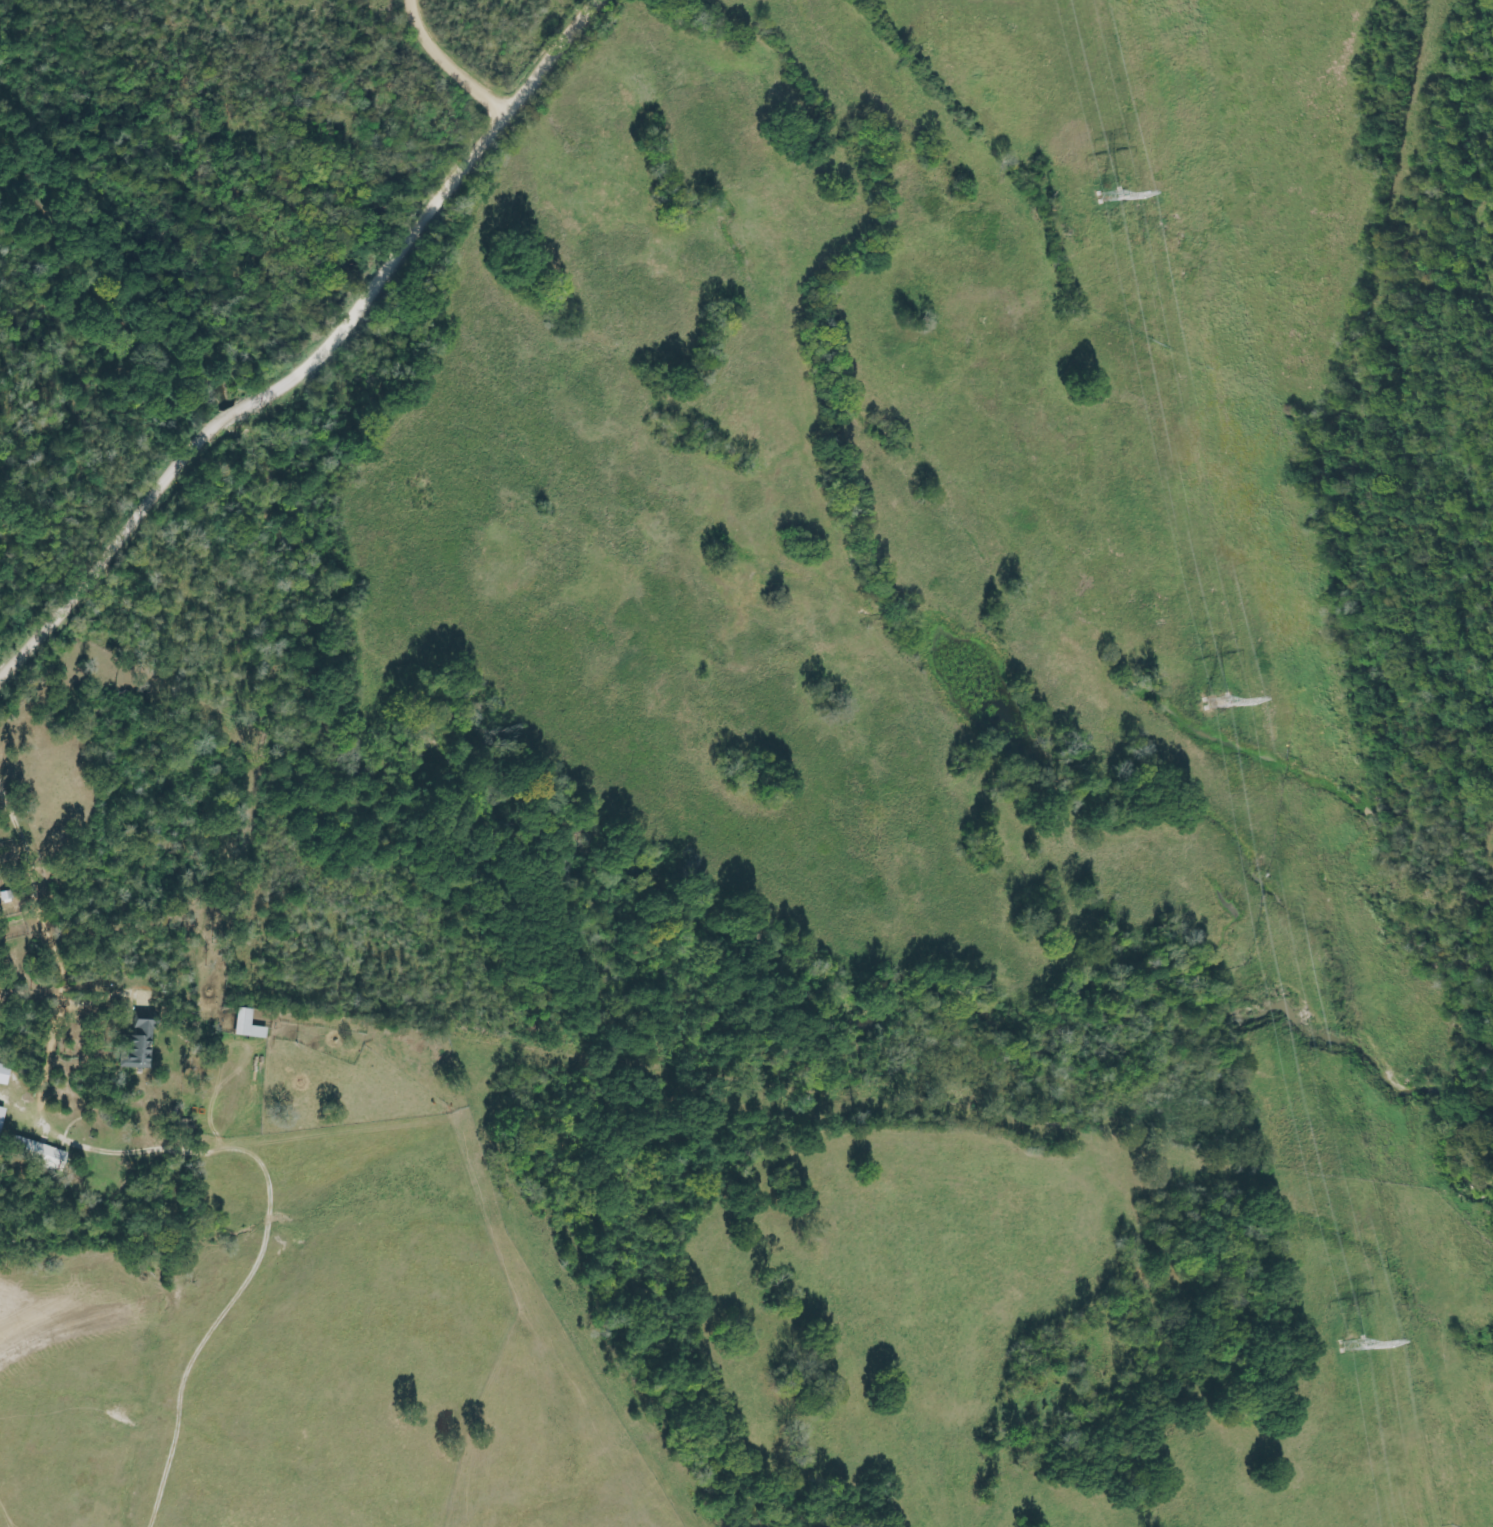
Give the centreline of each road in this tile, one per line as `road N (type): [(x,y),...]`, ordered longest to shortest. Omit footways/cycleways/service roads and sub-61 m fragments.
road 1 (residential): [(0,690),(88,596),(216,436),(341,339),(607,0)]
road 2 (residential): [(510,119),(427,35),(418,0)]

